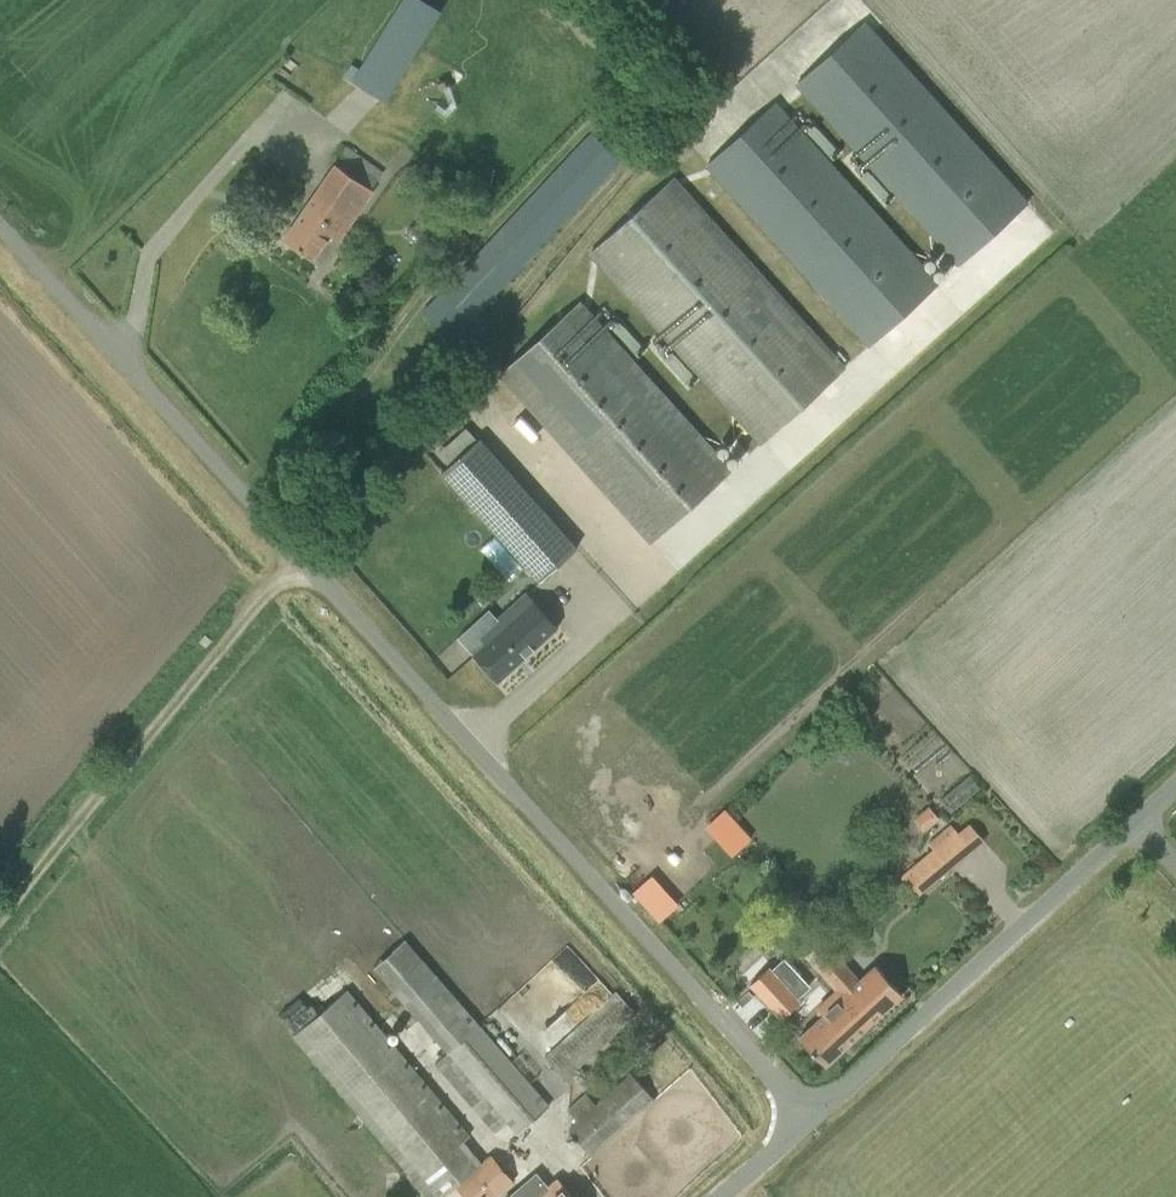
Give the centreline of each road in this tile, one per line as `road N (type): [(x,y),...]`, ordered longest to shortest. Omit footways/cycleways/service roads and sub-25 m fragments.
road 1 (unclassified): [(808,1116),(0,227)]
road 2 (unclassified): [(808,1116),(1175,785)]
road 3 (track): [(0,911),(248,607),(306,564)]
road 4 (unclassified): [(718,1196),(808,1116)]

